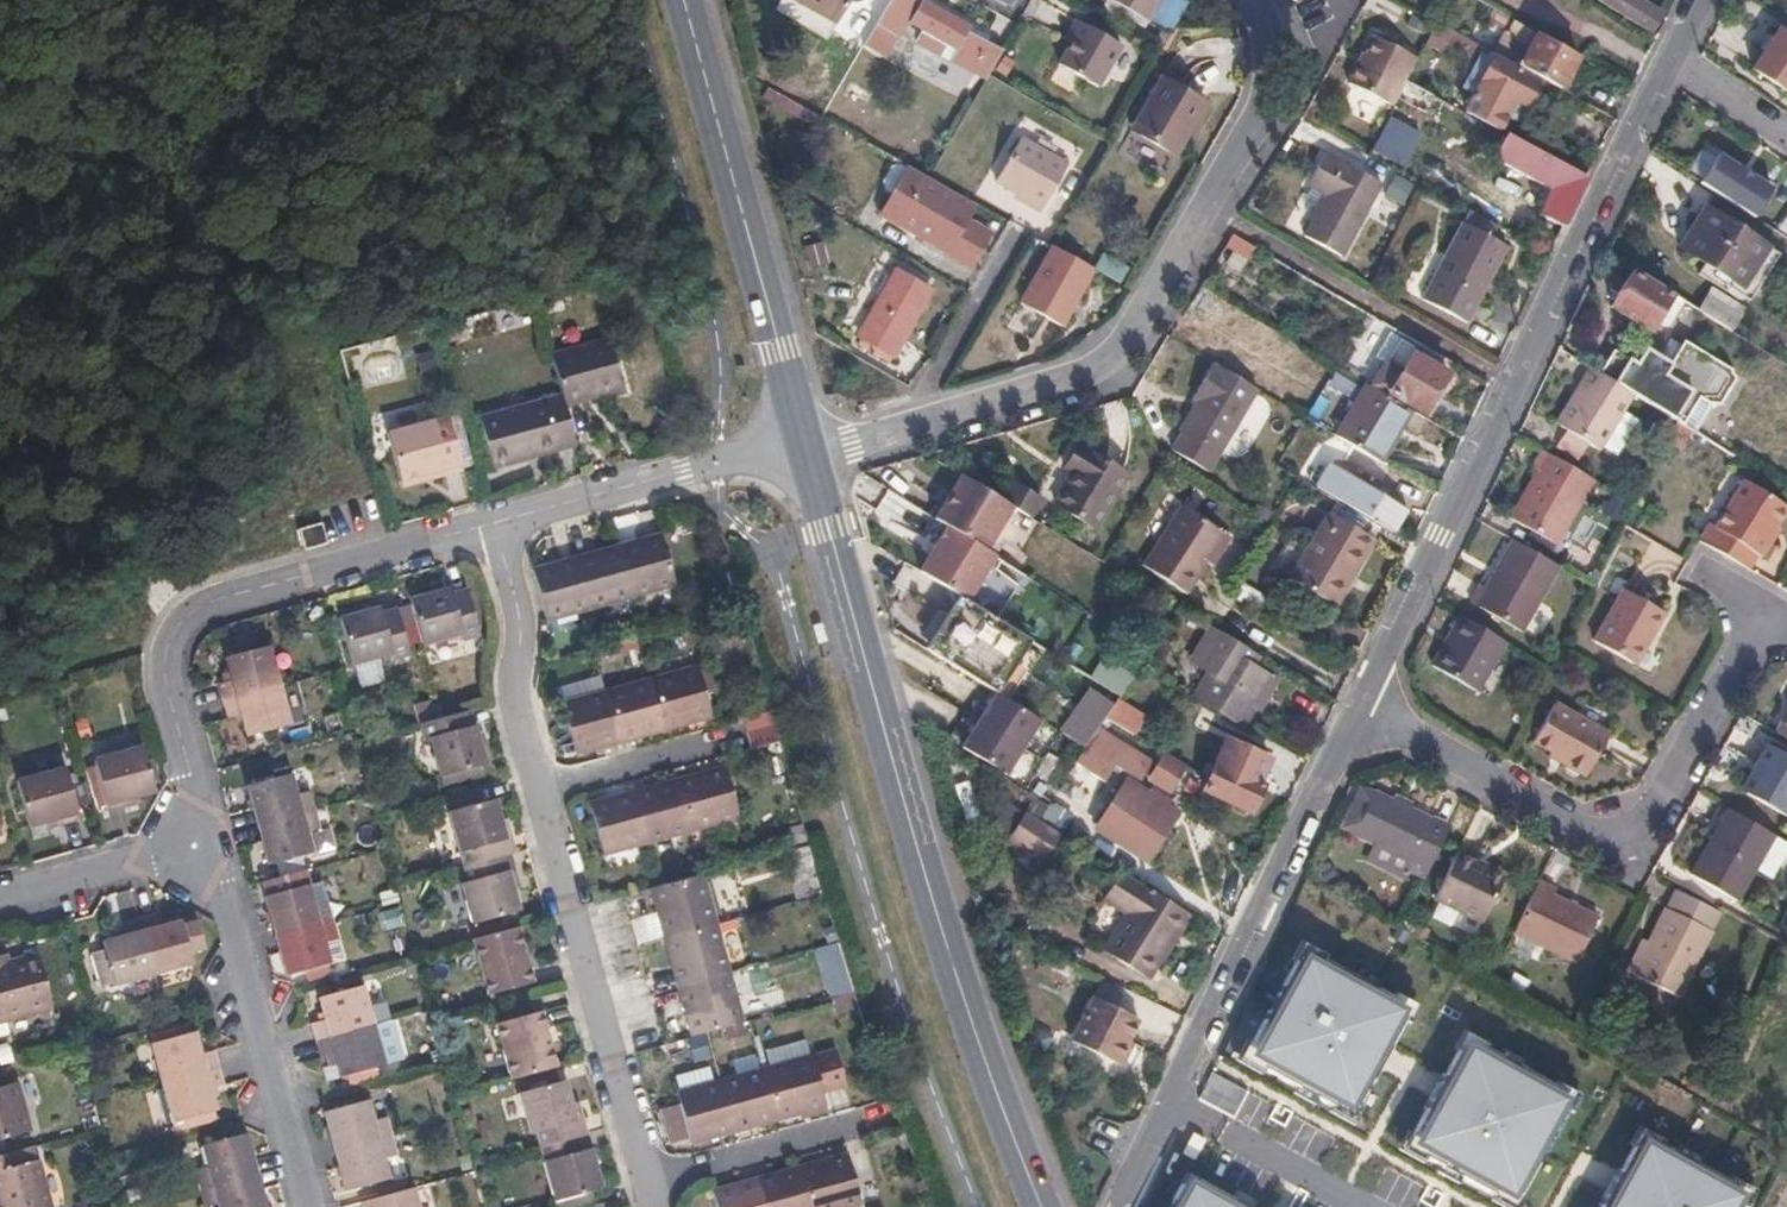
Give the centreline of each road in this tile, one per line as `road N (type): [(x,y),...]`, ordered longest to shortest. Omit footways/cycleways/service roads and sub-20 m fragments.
road 1 (primary): [(1035,1192),(946,946),(807,456)]
road 2 (residential): [(1251,0),(1277,80),(1268,111),(1130,335),(1102,368),(807,456)]
road 3 (residential): [(1356,709),(1672,64)]
road 4 (residential): [(495,524),(518,613),(515,704),(656,1206)]
road 5 (residential): [(1356,709),(1590,840),(1647,826),(1762,610)]
road 6 (residential): [(495,524),(217,600),(190,610),(175,627),(167,670),(214,846)]
road 7 (residential): [(1124,1206),(1356,709)]
road 8 (primary): [(807,456),(685,0)]
road 9 (residential): [(214,846),(308,1206)]
road 10 (residential): [(807,456),(711,464),(495,524)]
road 11 (residential): [(0,900),(214,846)]
road 12 (residential): [(1672,64),(1786,141)]

